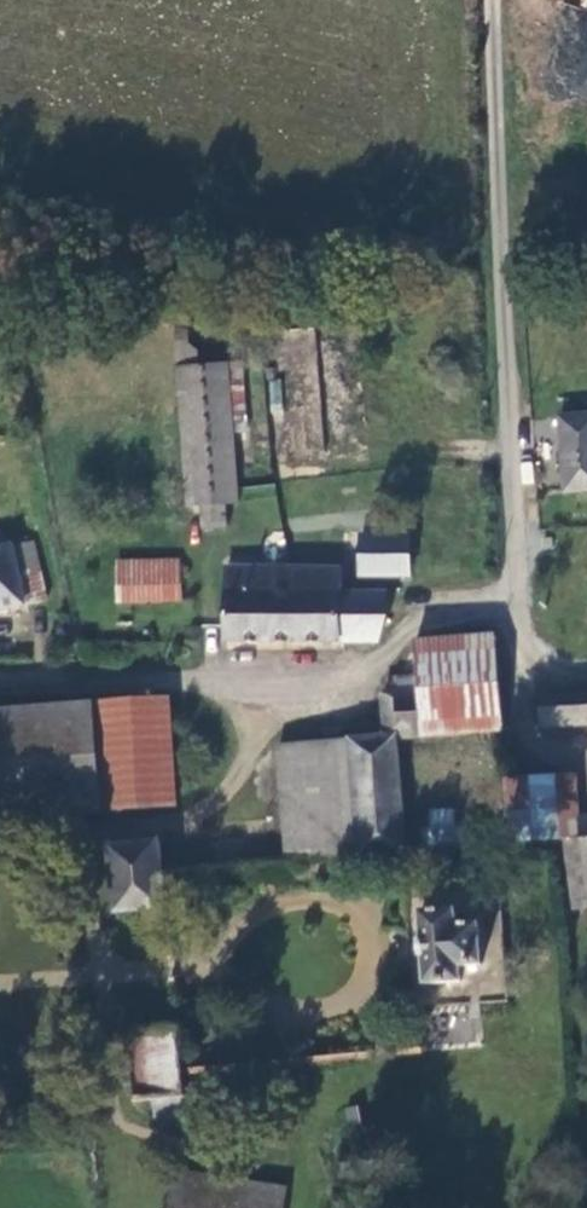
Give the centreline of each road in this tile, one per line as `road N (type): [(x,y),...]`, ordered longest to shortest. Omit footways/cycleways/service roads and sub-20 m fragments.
road 1 (unclassified): [(492,0),(518,615)]
road 2 (unclassified): [(0,683),(379,668),(428,615),(518,615)]

